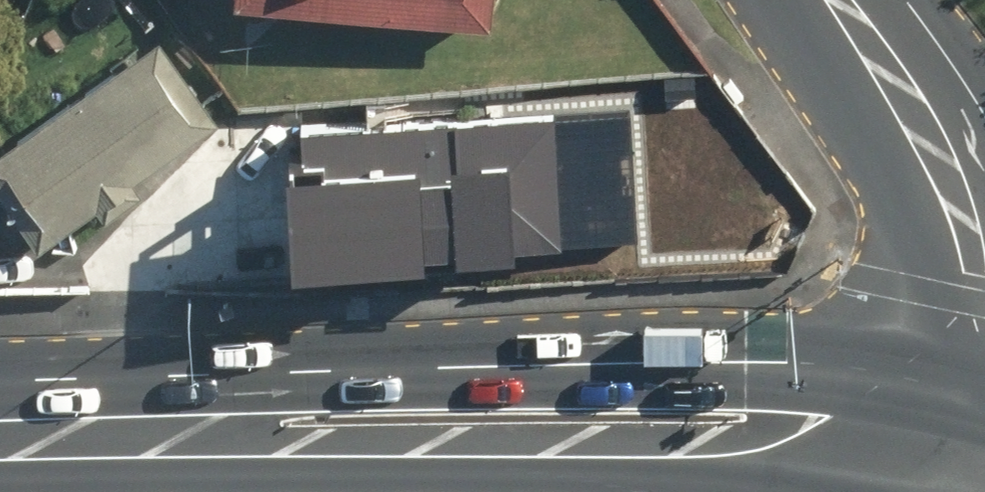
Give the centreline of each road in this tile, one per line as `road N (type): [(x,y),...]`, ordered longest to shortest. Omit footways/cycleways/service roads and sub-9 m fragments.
road 1 (primary): [(145,433),(454,371),(796,369),(970,396)]
road 2 (secondary): [(970,396),(979,277),(969,221),(937,151),(840,0)]
road 3 (primary): [(433,491),(145,433)]
road 4 (primary): [(145,433),(0,440)]

